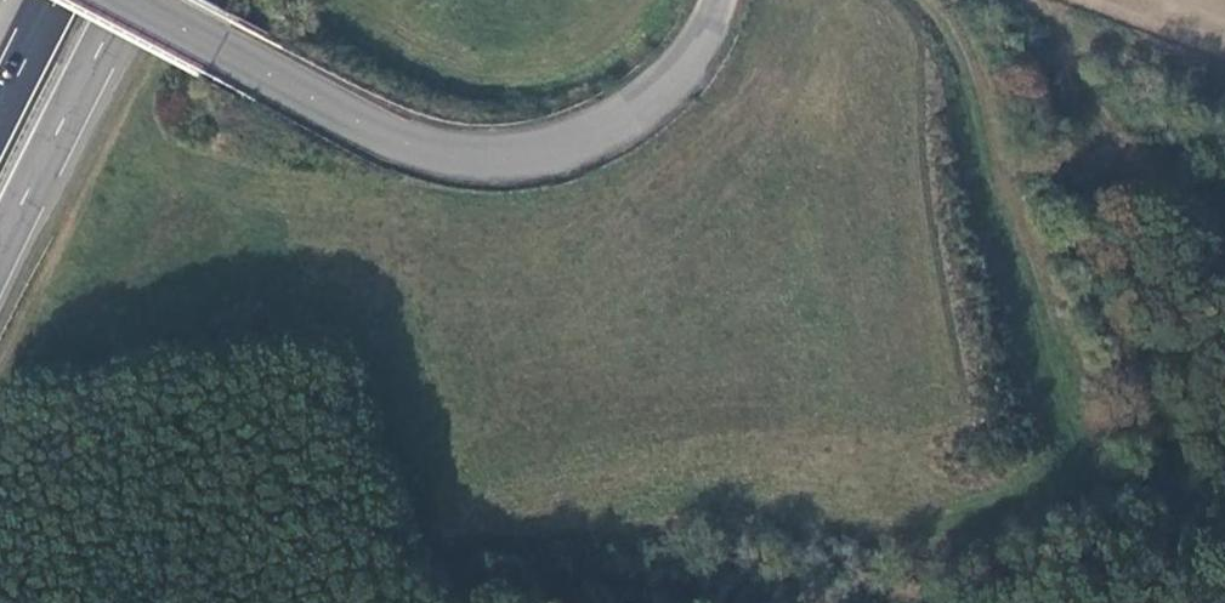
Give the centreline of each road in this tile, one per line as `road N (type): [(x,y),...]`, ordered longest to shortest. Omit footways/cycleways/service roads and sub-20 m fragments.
road 1 (unclassified): [(727,0),(671,81),(617,126),(487,157),(437,146),(135,0)]
road 2 (trunk): [(0,267),(137,0)]
road 3 (track): [(1224,226),(1152,150),(1038,2)]
road 4 (track): [(1034,0),(1224,82)]
road 5 (trunk): [(56,0),(0,109)]

